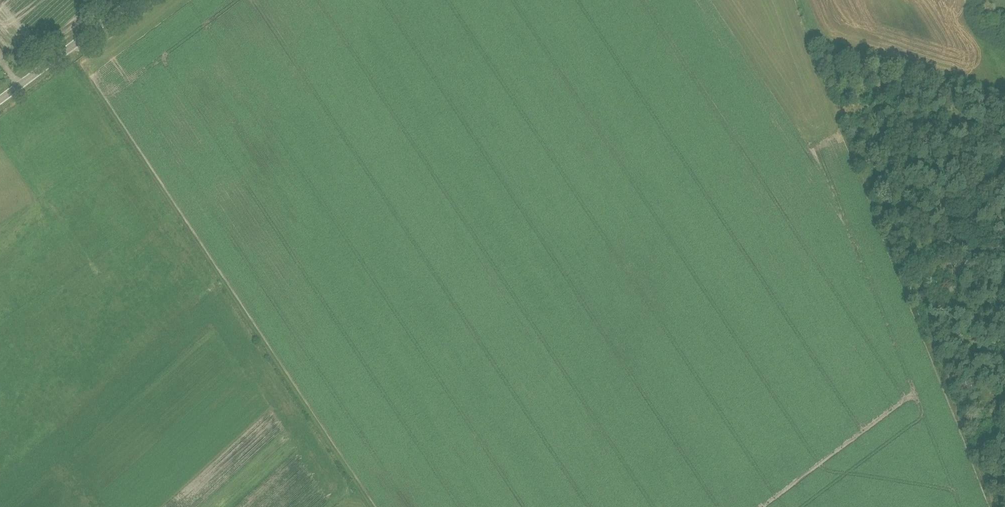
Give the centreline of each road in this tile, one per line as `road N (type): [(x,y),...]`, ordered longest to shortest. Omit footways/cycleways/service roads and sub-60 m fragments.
road 1 (unclassified): [(0,107),(143,0)]

